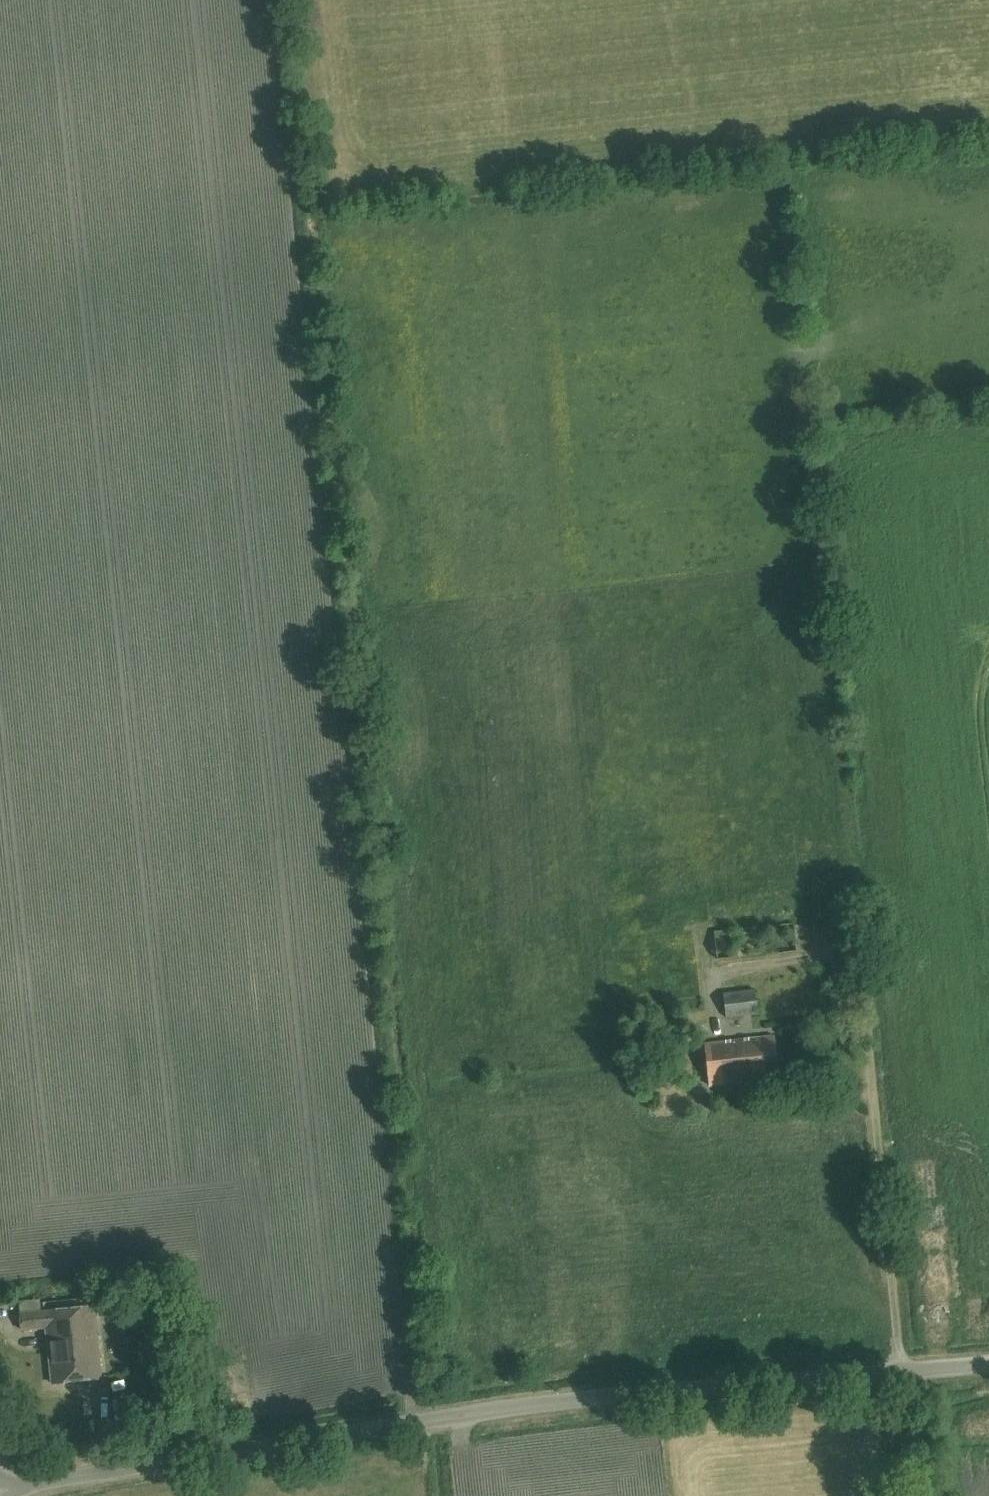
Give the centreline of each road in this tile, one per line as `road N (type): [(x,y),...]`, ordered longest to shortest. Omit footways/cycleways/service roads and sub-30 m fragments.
road 1 (unclassified): [(0,1487),(677,1386),(988,1369)]

